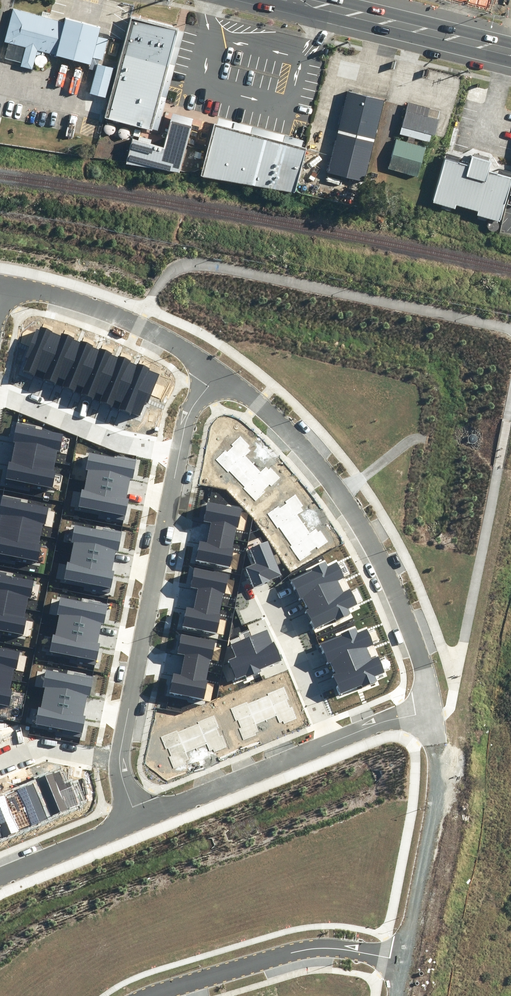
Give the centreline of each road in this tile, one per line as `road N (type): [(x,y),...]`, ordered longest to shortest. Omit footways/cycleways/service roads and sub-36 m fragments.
road 1 (residential): [(217,373),(291,431),(336,481),(418,645),(432,713)]
road 2 (residential): [(119,761),(180,455)]
road 3 (residential): [(149,995),(311,949),(404,960)]
road 4 (residential): [(1,284),(66,295),(138,324),(217,373)]
road 5 (primary): [(510,52),(297,0)]
road 6 (residential): [(330,743),(137,820)]
road 7 (residential): [(404,960),(440,768)]
road 8 (residential): [(180,455),(99,435),(0,395)]
road 9 (residential): [(267,594),(330,743)]
road 10 (residential): [(137,820),(0,878)]
road 11 (residential): [(0,763),(40,746),(119,761)]

